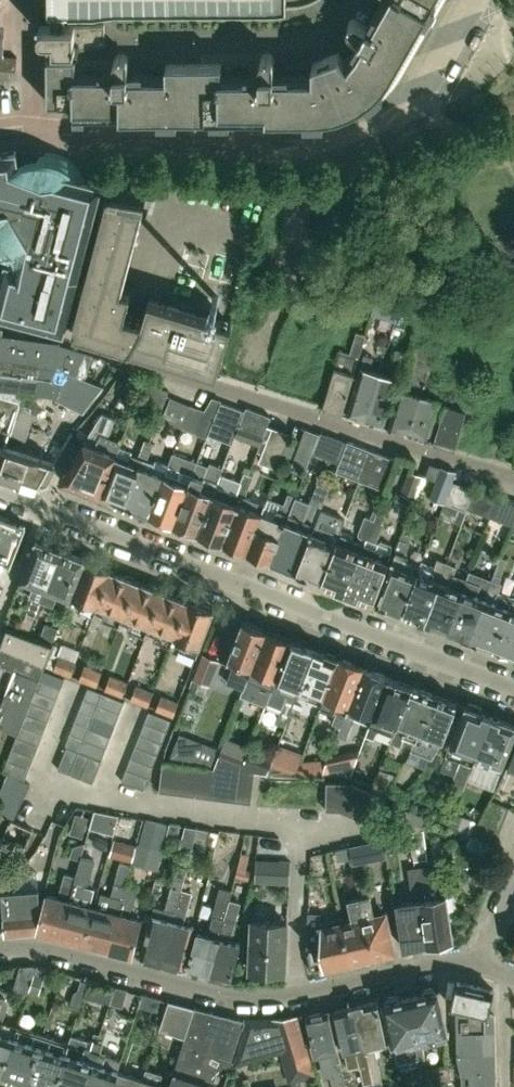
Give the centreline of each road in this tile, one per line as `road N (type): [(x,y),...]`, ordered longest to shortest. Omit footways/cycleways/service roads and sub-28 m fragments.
road 1 (residential): [(513,689),(0,492)]
road 2 (residential): [(0,136),(304,147),(340,141),(370,130),(411,99),(475,0)]
road 3 (residential): [(0,948),(36,948),(263,1000),(479,957)]
road 4 (residential): [(513,477),(81,335)]

